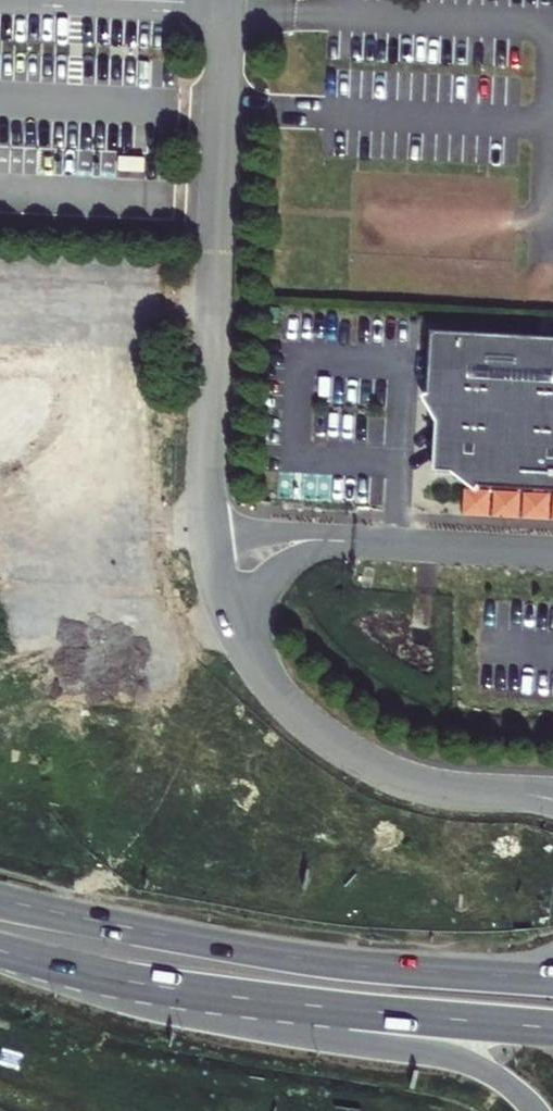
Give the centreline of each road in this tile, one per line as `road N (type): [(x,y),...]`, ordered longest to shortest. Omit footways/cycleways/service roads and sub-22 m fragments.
road 1 (residential): [(214,569),(204,476),(224,0)]
road 2 (primary): [(478,978),(287,957),(0,902)]
road 3 (residential): [(499,793),(401,778),(327,738),(266,679),(240,638),(214,569)]
road 4 (residential): [(214,569),(314,540),(552,552)]
road 5 (unclassified): [(249,1002),(298,1034),(481,1068),(537,1110)]
road 6 (primary): [(249,1002),(552,1029)]
road 7 (primary): [(0,951),(249,1002)]

